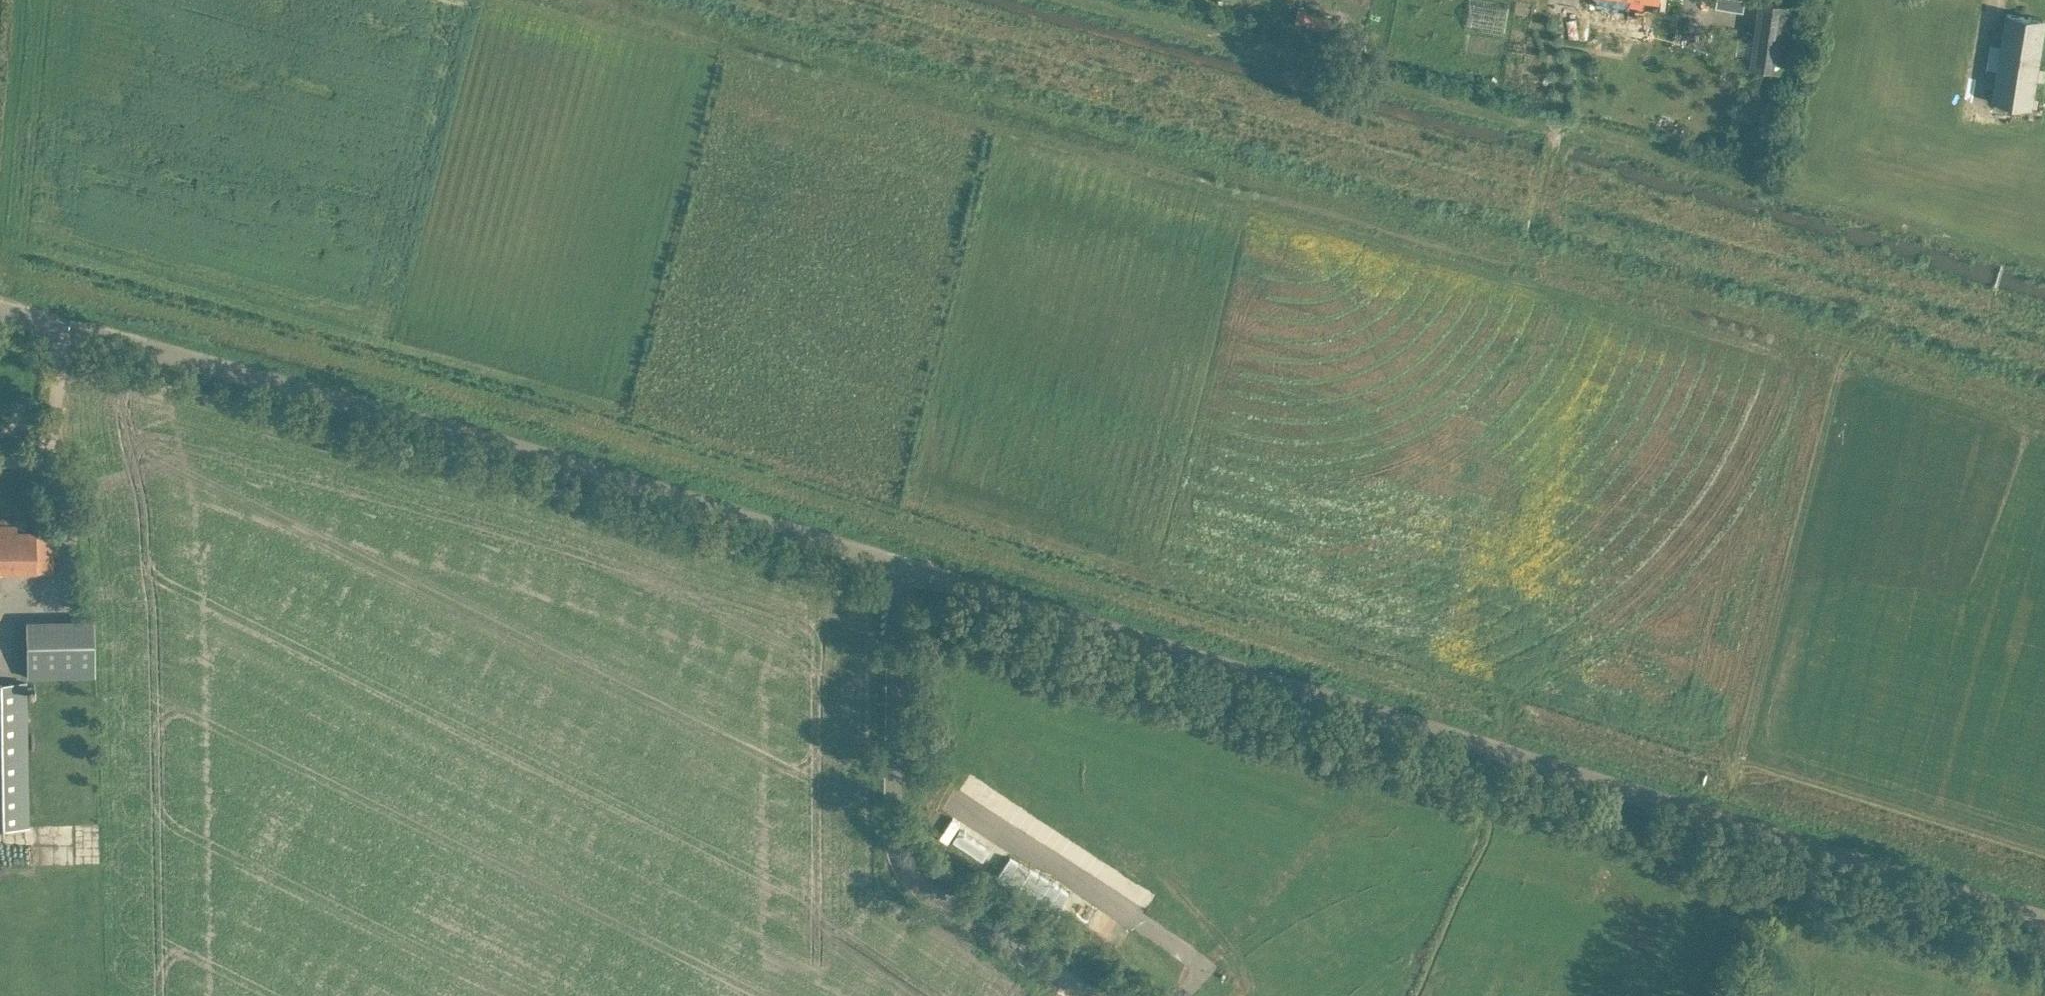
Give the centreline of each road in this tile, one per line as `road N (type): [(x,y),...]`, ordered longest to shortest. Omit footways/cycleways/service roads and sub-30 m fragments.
road 1 (unclassified): [(2044,923),(703,496),(70,331)]
road 2 (unclassified): [(0,462),(41,454),(57,430),(70,331)]

